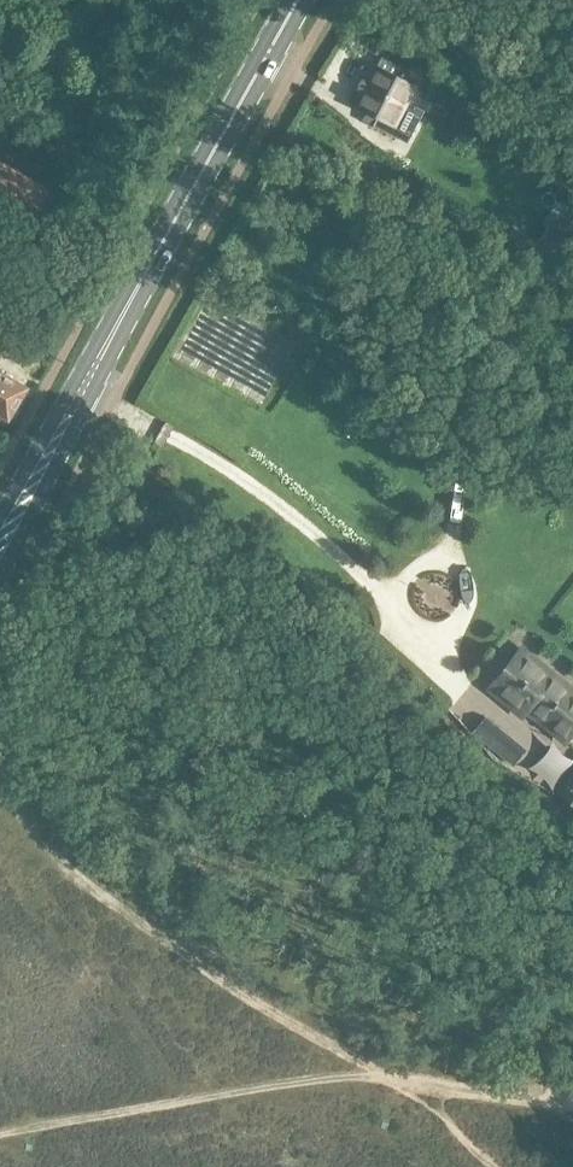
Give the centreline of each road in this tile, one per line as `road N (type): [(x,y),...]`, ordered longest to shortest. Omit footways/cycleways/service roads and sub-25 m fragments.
road 1 (secondary): [(0,546),(312,0)]
road 2 (track): [(572,1099),(358,1076),(315,1079),(0,1140)]

